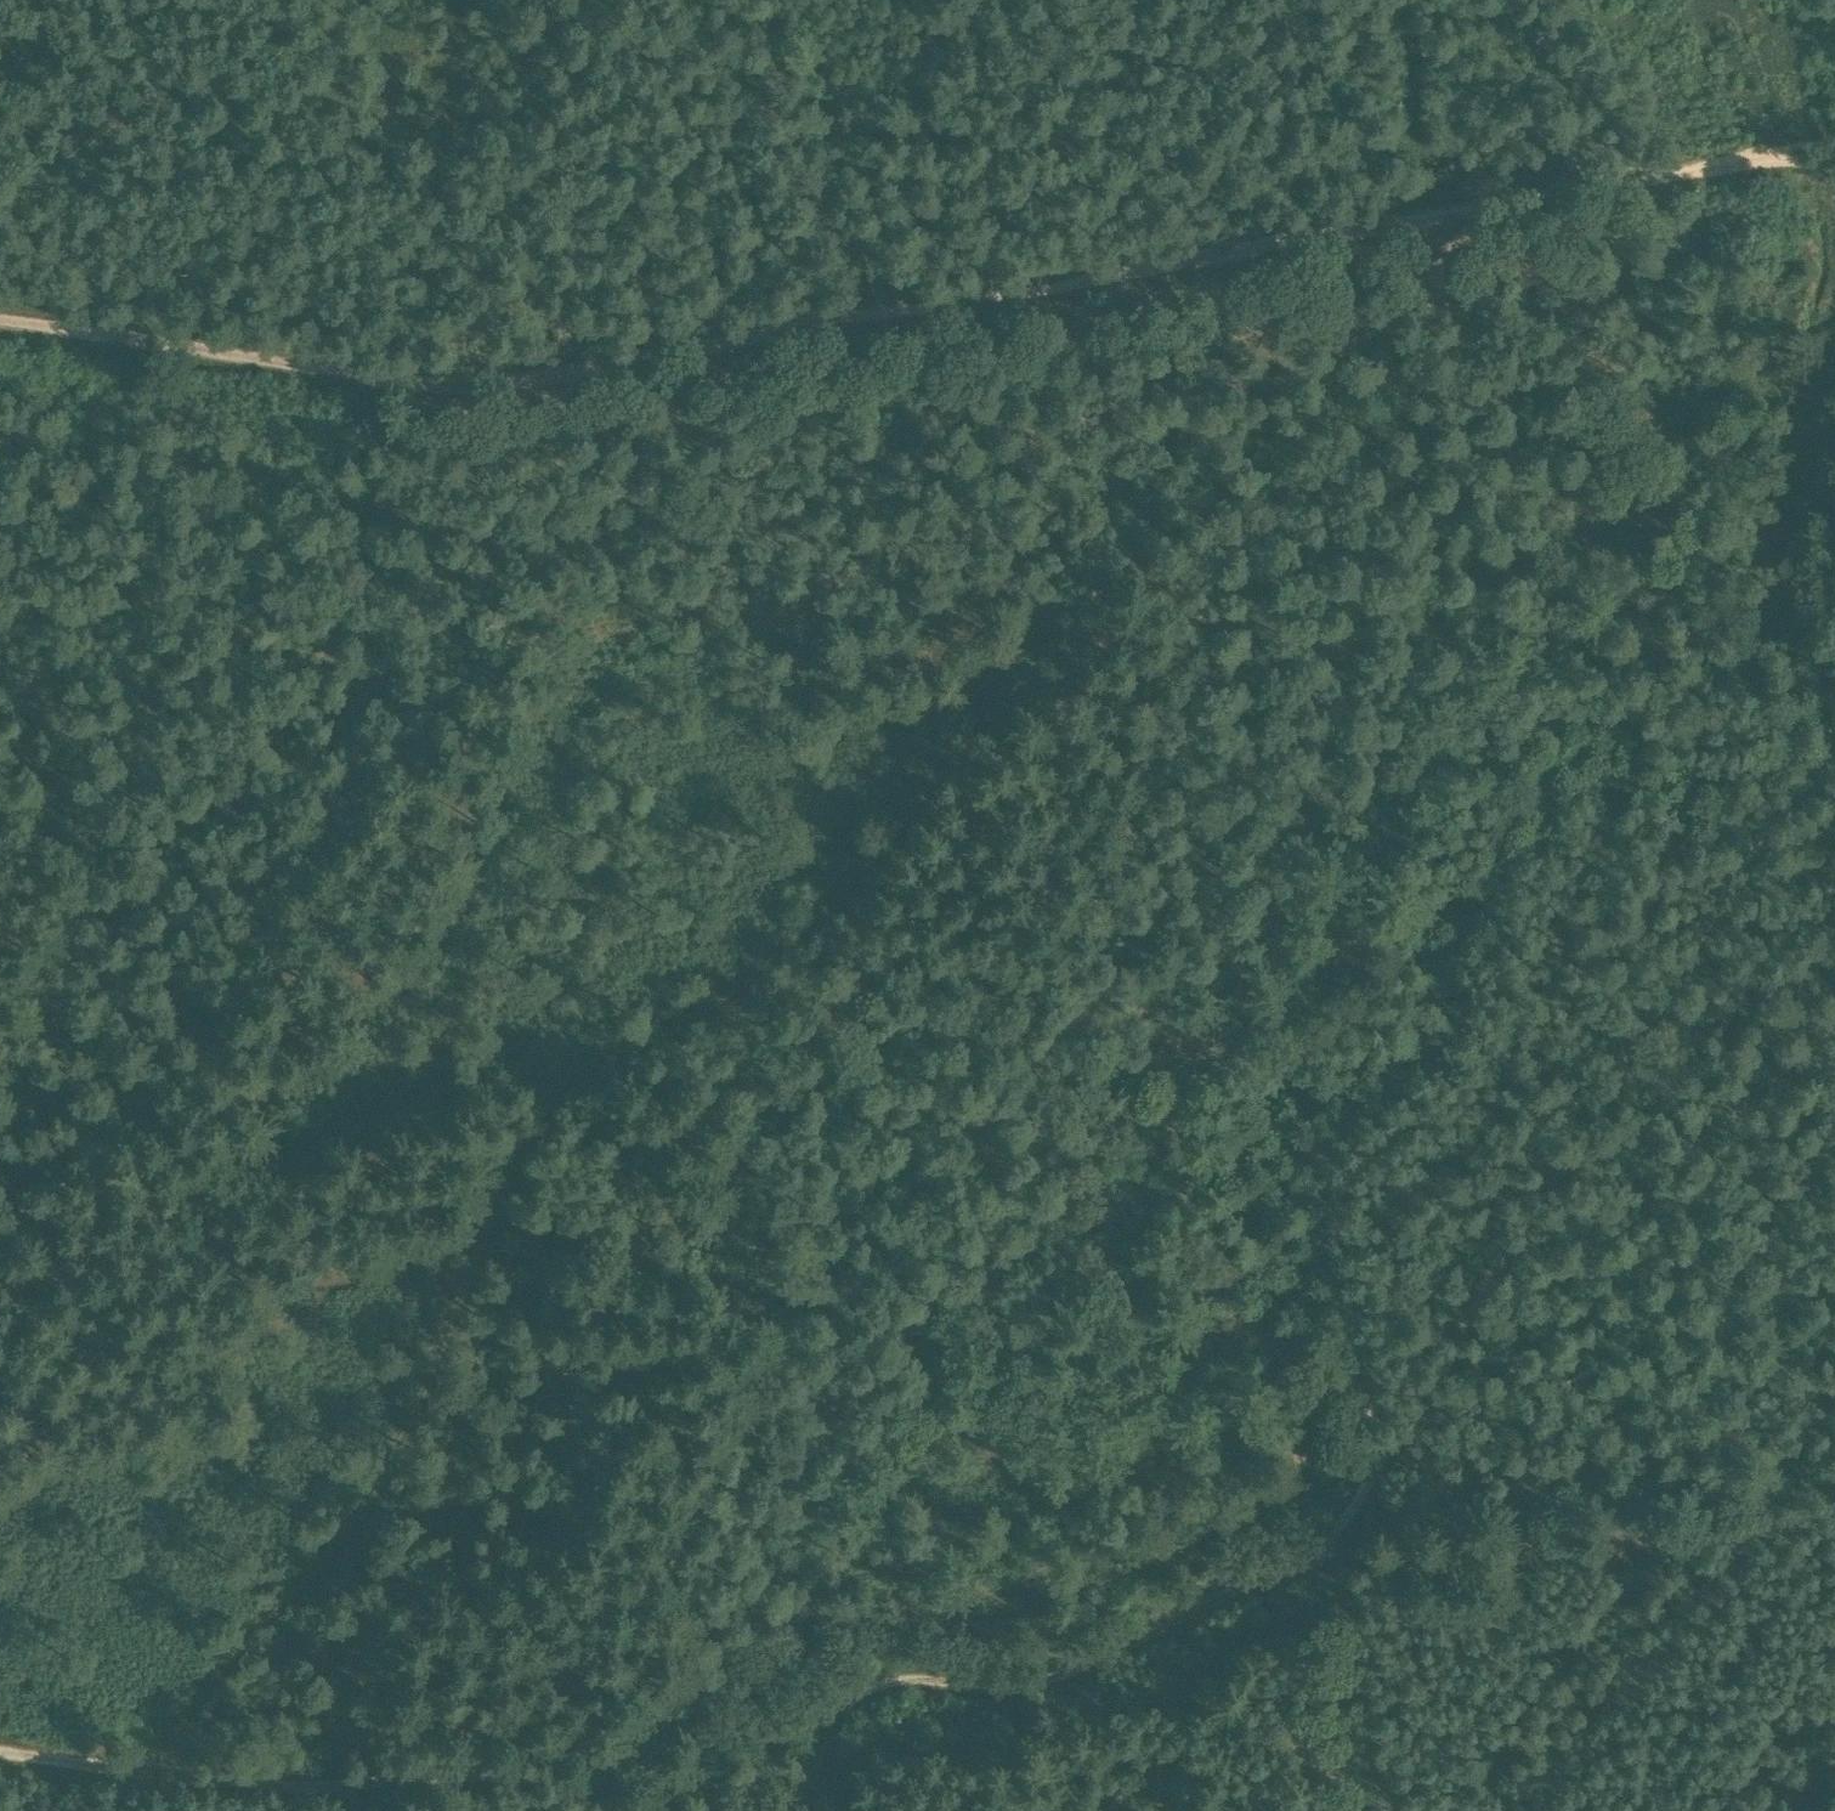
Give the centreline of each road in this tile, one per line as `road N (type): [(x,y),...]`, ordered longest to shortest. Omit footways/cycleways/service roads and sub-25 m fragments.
road 1 (track): [(1834,144),(507,385),(438,389),(0,322)]
road 2 (track): [(791,1810),(833,1722),(863,1691),(919,1680),(983,1691),(1068,1674),(1318,1548),(1355,1512),(1752,846),(1817,766),(1834,560)]
road 3 (track): [(0,1753),(323,1787),(644,1769),(700,1777),(750,1810)]

